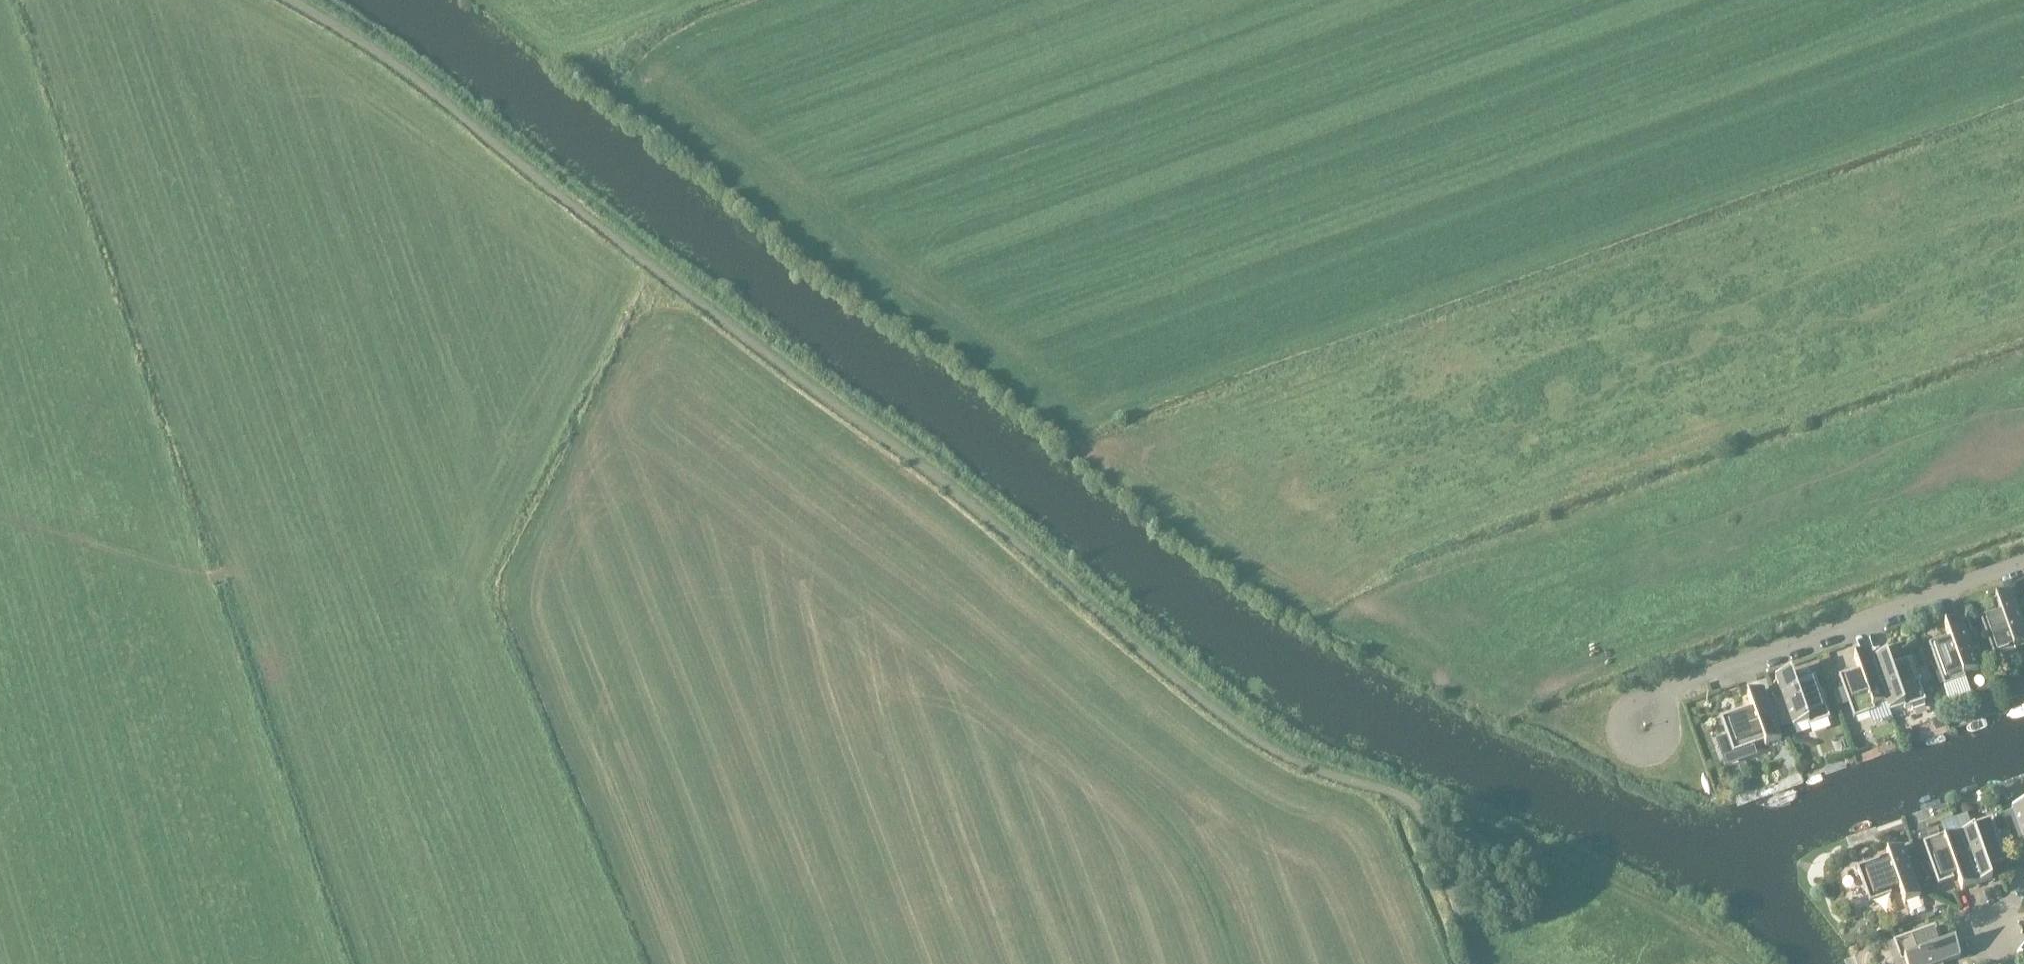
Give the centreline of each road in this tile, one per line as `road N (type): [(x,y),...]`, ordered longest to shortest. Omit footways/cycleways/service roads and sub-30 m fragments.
road 1 (residential): [(1641,728),(1687,681),(2023,561)]

